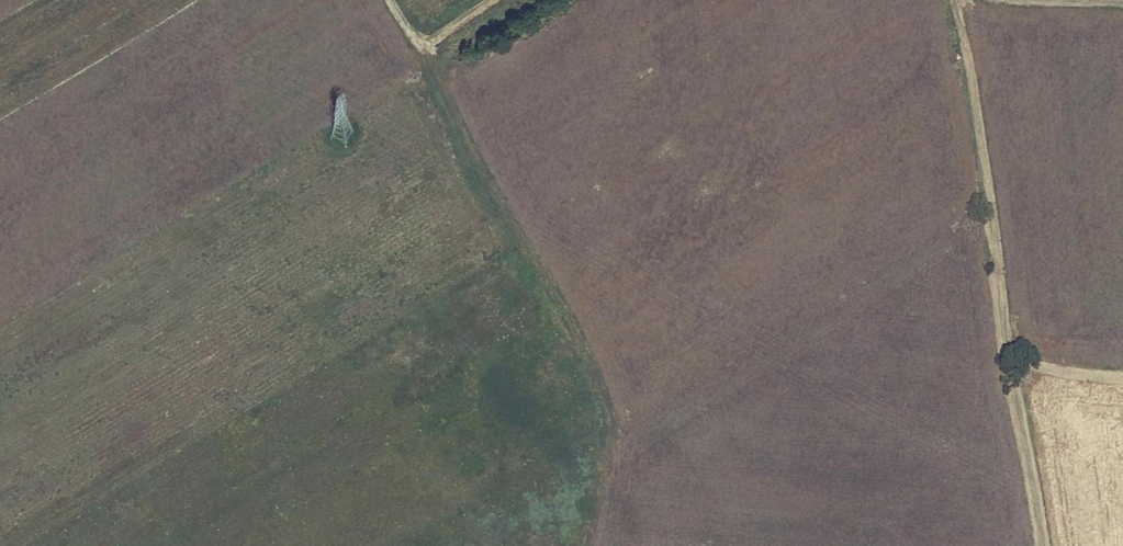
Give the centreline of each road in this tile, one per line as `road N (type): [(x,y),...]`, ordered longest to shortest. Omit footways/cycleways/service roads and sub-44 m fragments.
road 1 (track): [(953,0),(986,149),(1009,373),(1043,545)]
road 2 (track): [(420,49),(451,124),(582,356),(600,402),(606,438),(589,545)]

